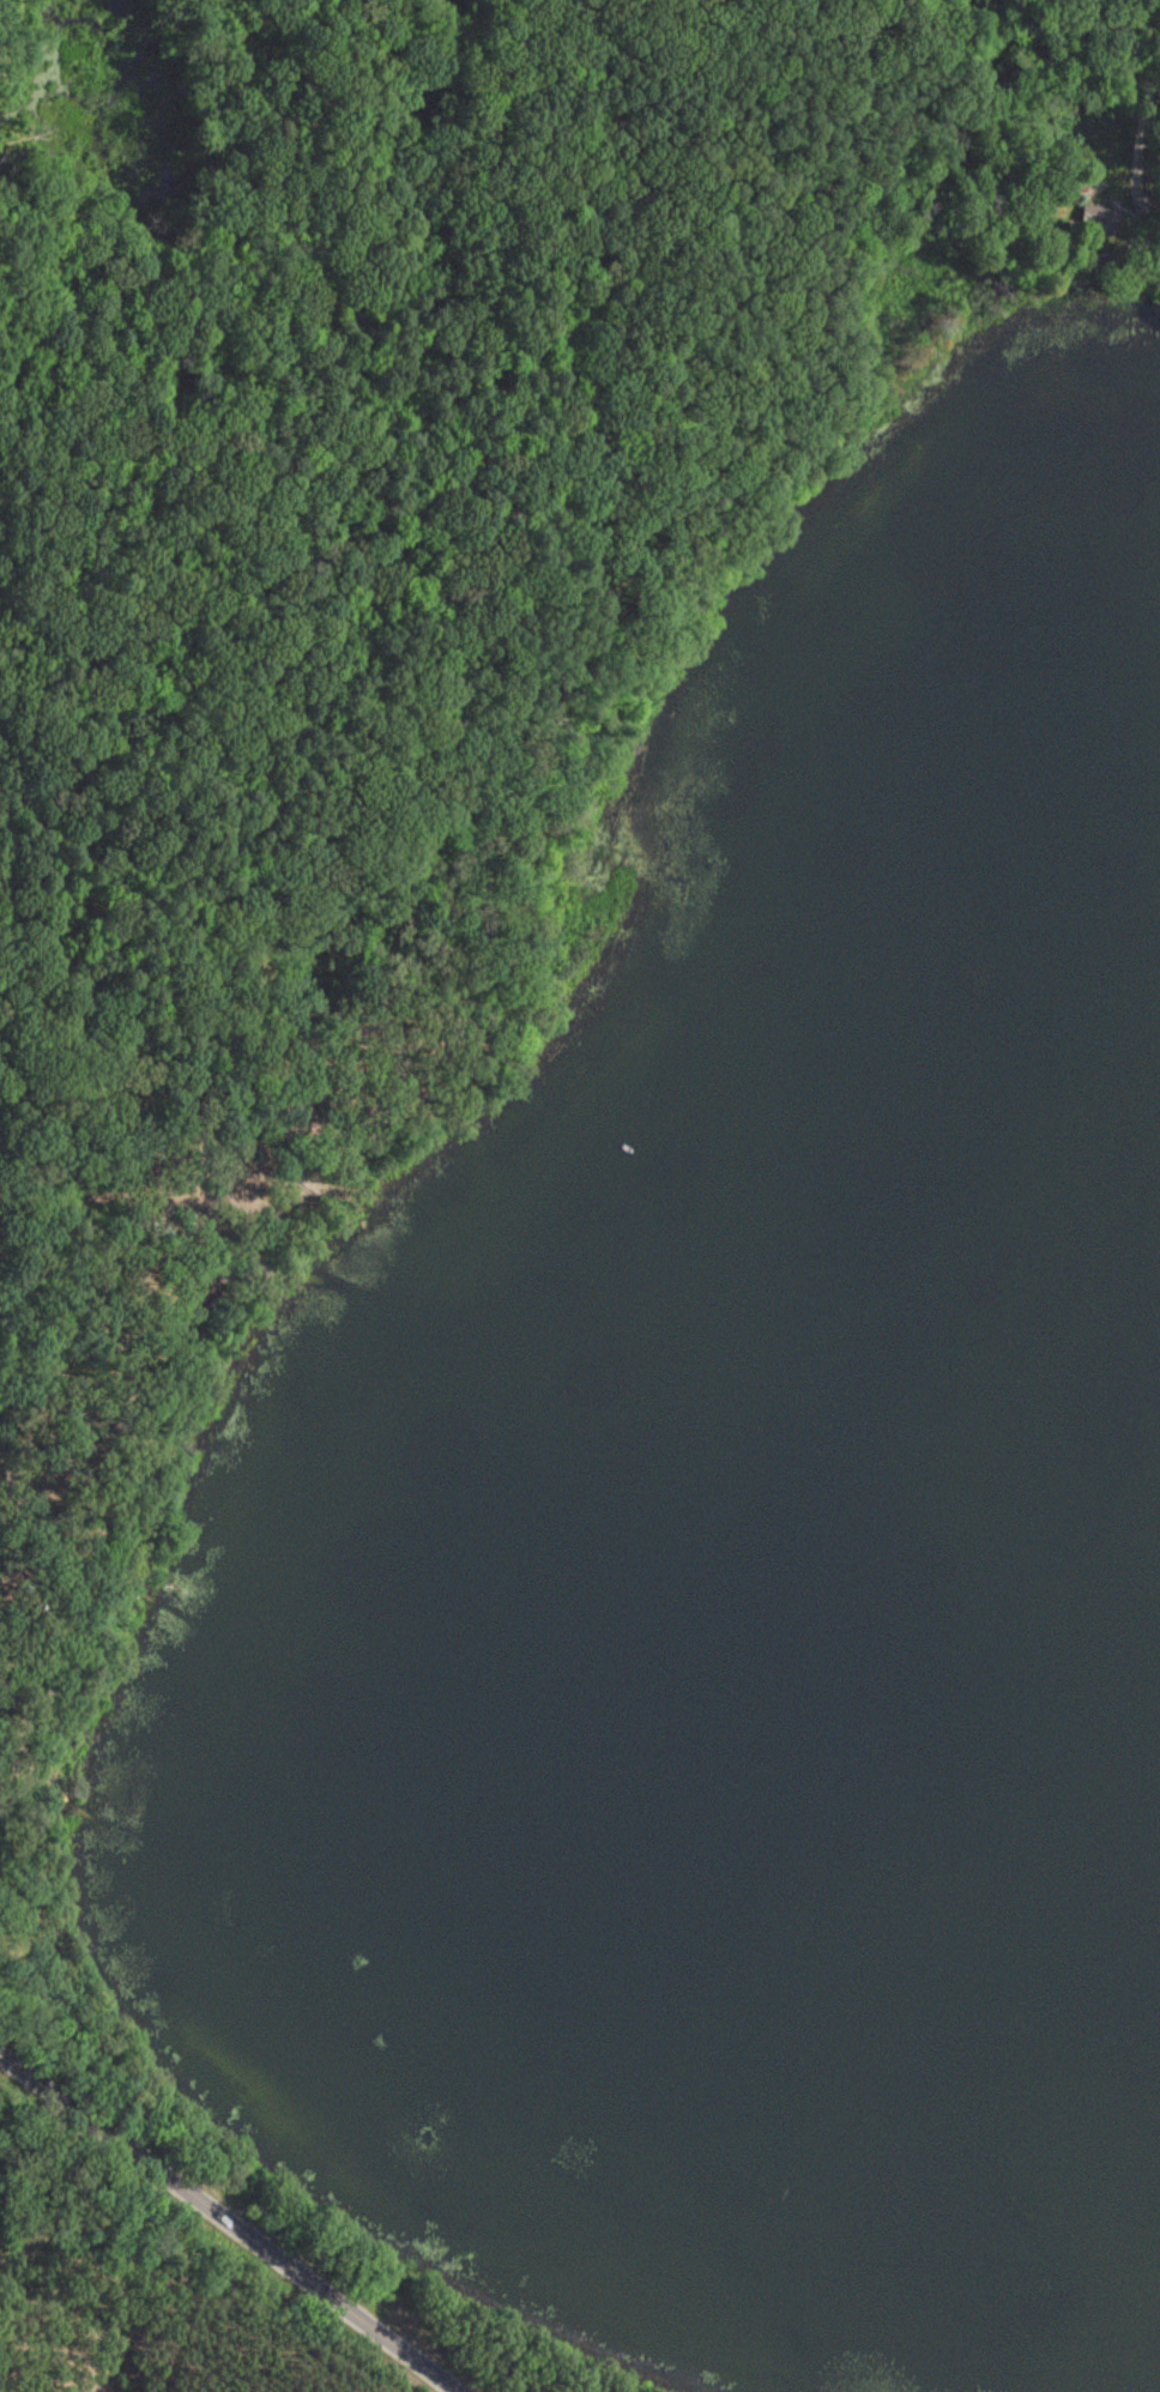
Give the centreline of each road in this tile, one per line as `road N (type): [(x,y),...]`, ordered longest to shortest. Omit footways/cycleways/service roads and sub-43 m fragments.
road 1 (residential): [(500,2391),(0,2023)]
road 2 (residential): [(1,1195),(62,1288),(150,1333),(194,1309),(207,1262),(185,1219),(116,1190),(1,1195)]

